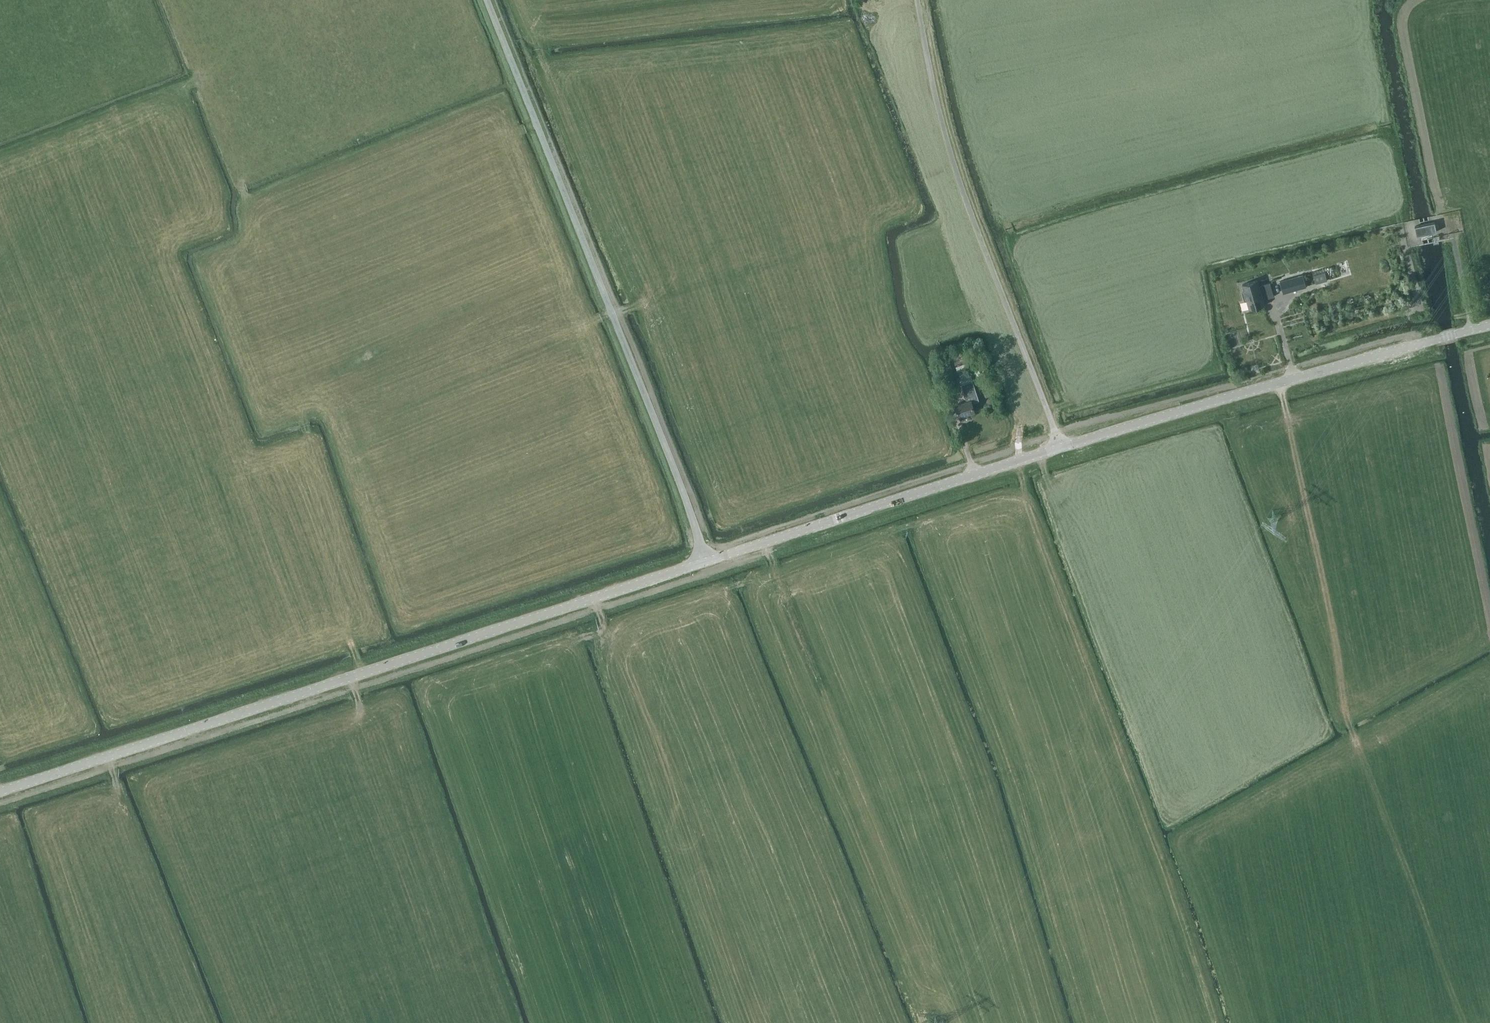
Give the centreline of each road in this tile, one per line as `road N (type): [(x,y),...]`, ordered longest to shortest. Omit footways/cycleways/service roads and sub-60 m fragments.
road 1 (tertiary): [(0,797),(974,474),(1489,325)]

